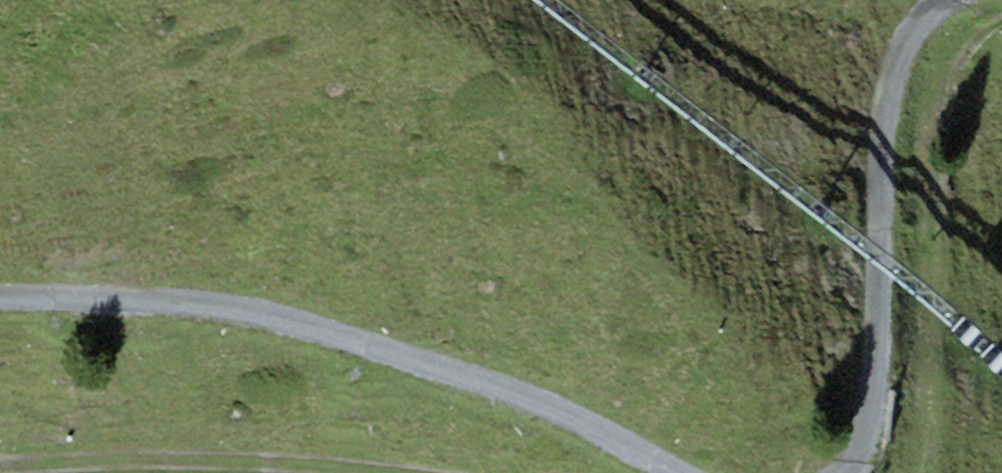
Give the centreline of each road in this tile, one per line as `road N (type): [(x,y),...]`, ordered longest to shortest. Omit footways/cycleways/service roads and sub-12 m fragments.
road 1 (track): [(0,310),(163,306),(320,335),(542,413),(647,472)]
road 2 (track): [(825,472),(855,404),(882,230),(888,82),(932,0)]
road 3 (track): [(333,472),(215,462),(21,472)]

